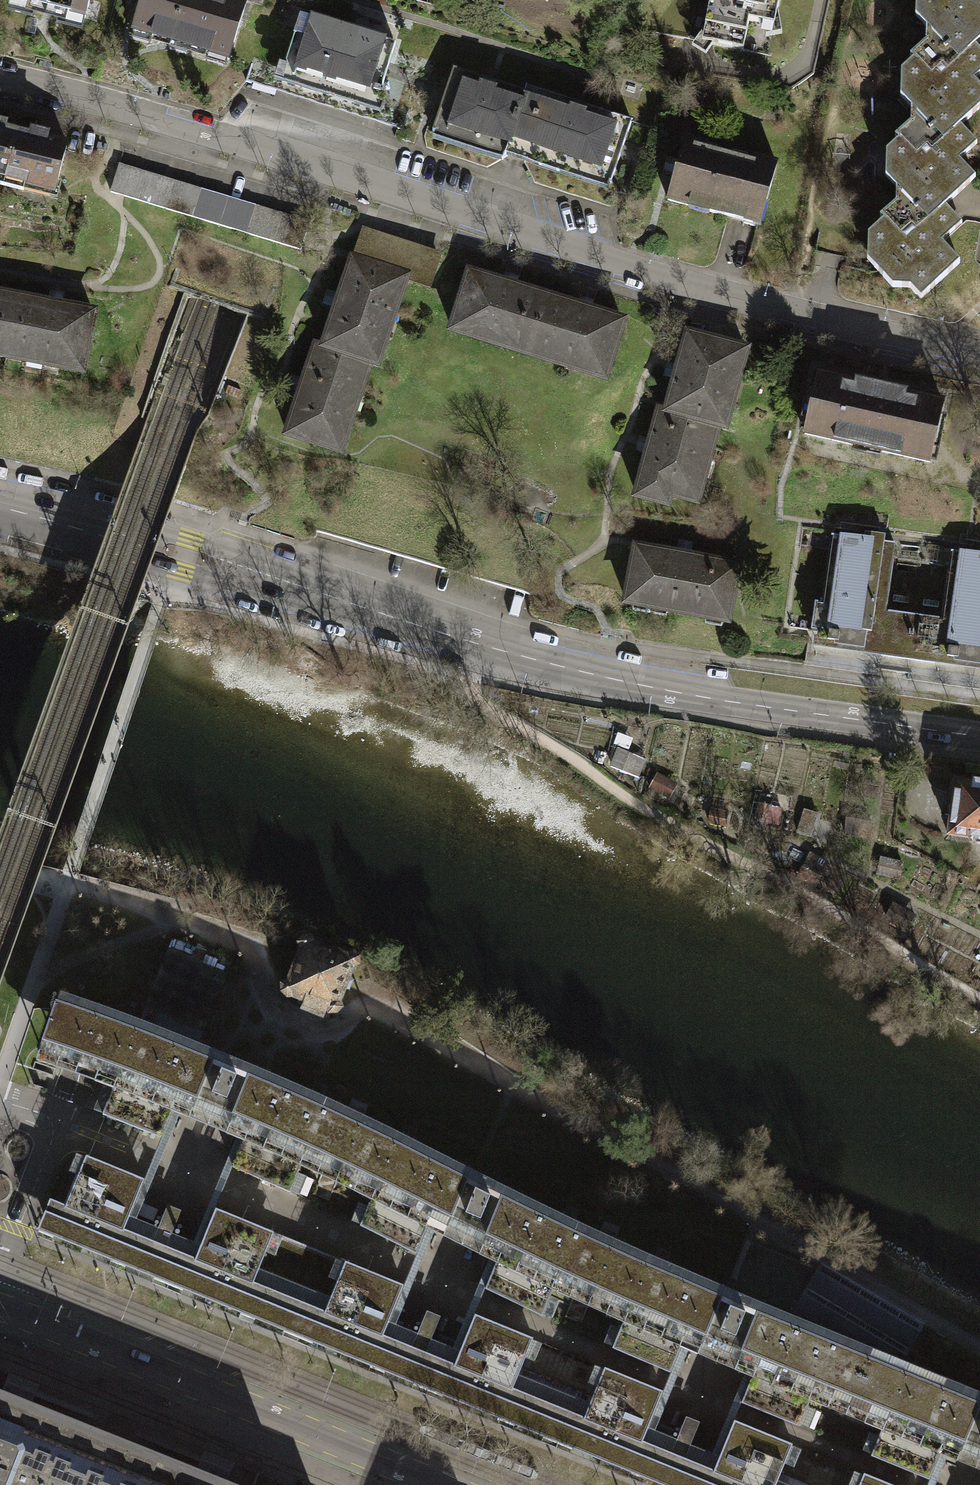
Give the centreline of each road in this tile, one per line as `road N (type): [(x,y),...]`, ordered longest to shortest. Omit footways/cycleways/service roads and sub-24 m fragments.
road 1 (track): [(67,883),(173,917),(250,955),(267,1002),(328,1028),(365,1005),(979,1354)]
road 2 (tertiary): [(0,500),(186,549),(475,645),(622,680),(979,732)]
road 3 (residential): [(0,78),(784,310)]
road 4 (track): [(979,999),(640,807),(484,706),(467,677)]
road 5 (residential): [(0,1307),(441,1484)]
road 6 (residential): [(979,355),(784,310)]

